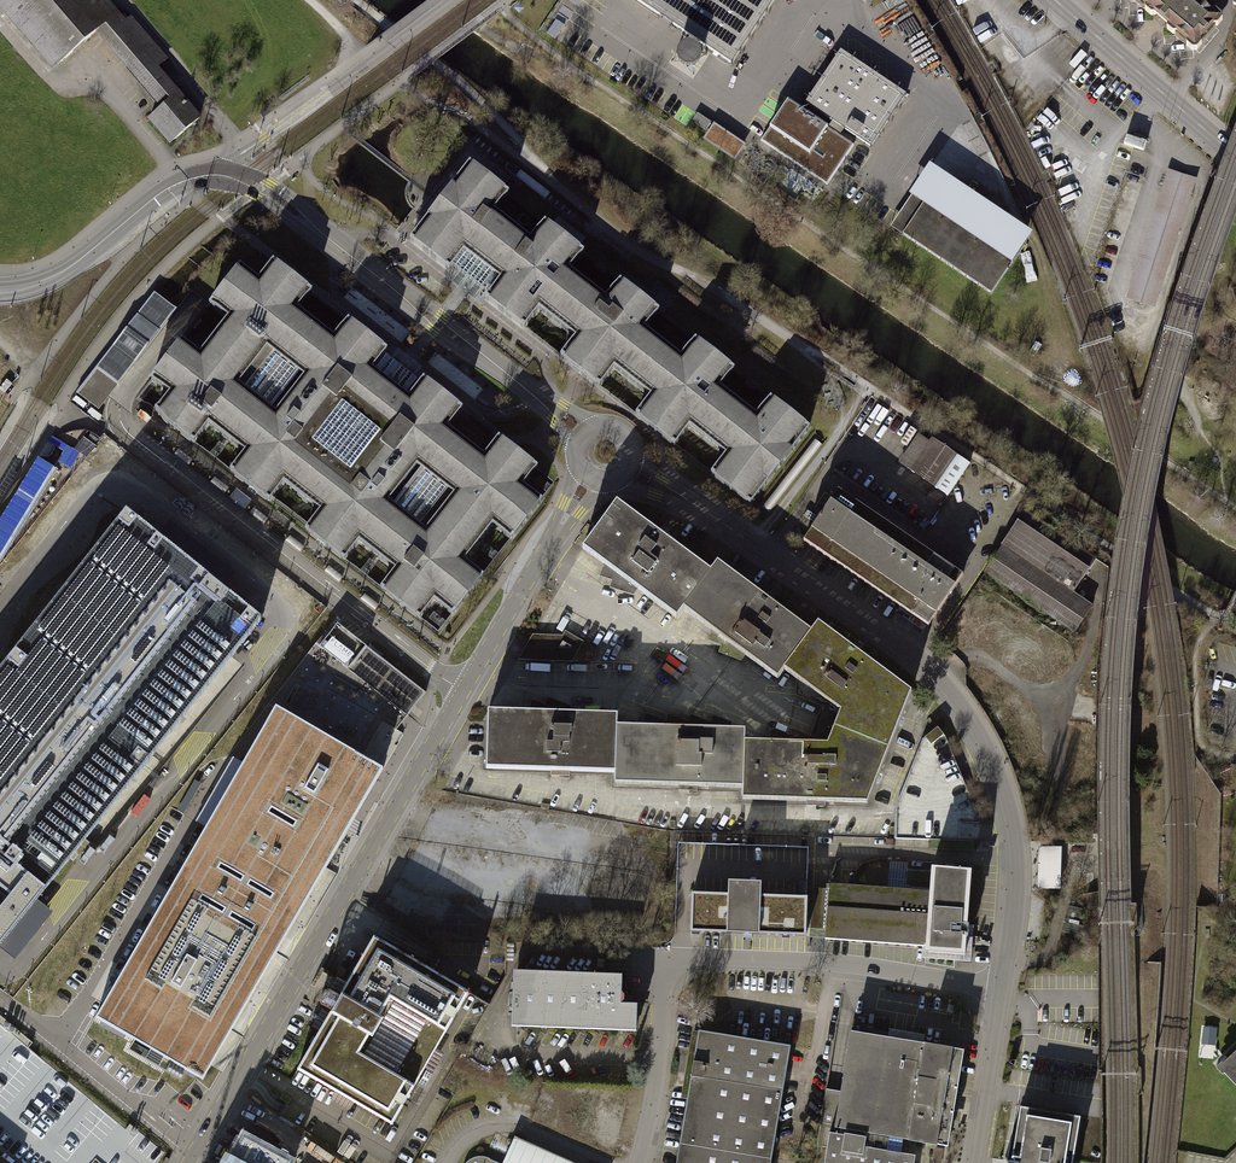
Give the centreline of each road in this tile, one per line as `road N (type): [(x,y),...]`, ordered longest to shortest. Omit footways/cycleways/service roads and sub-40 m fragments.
road 1 (track): [(538,173),(627,244),(824,356),(1216,616)]
road 2 (unclassified): [(189,1162),(586,482)]
road 3 (unclassified): [(634,473),(866,619),(919,659),(960,706),(994,763),(1013,828),(1004,991)]
road 4 (residential): [(636,1162),(658,1060),(665,958),(879,968),(1004,991)]
road 5 (unclassified): [(219,175),(276,198),(582,431)]
road 6 (unclassified): [(451,0),(219,175)]
road 7 (track): [(357,0),(460,82),(538,173)]
road 8 (secondary): [(1054,0),(1235,157)]
road 9 (track): [(869,387),(754,548)]
road 10 (tertiary): [(64,270),(172,186),(219,175)]
road 11 (unclassified): [(1004,991),(975,1162)]
road 12 (track): [(1235,758),(1206,750),(1199,739),(1196,656),(1216,616)]

